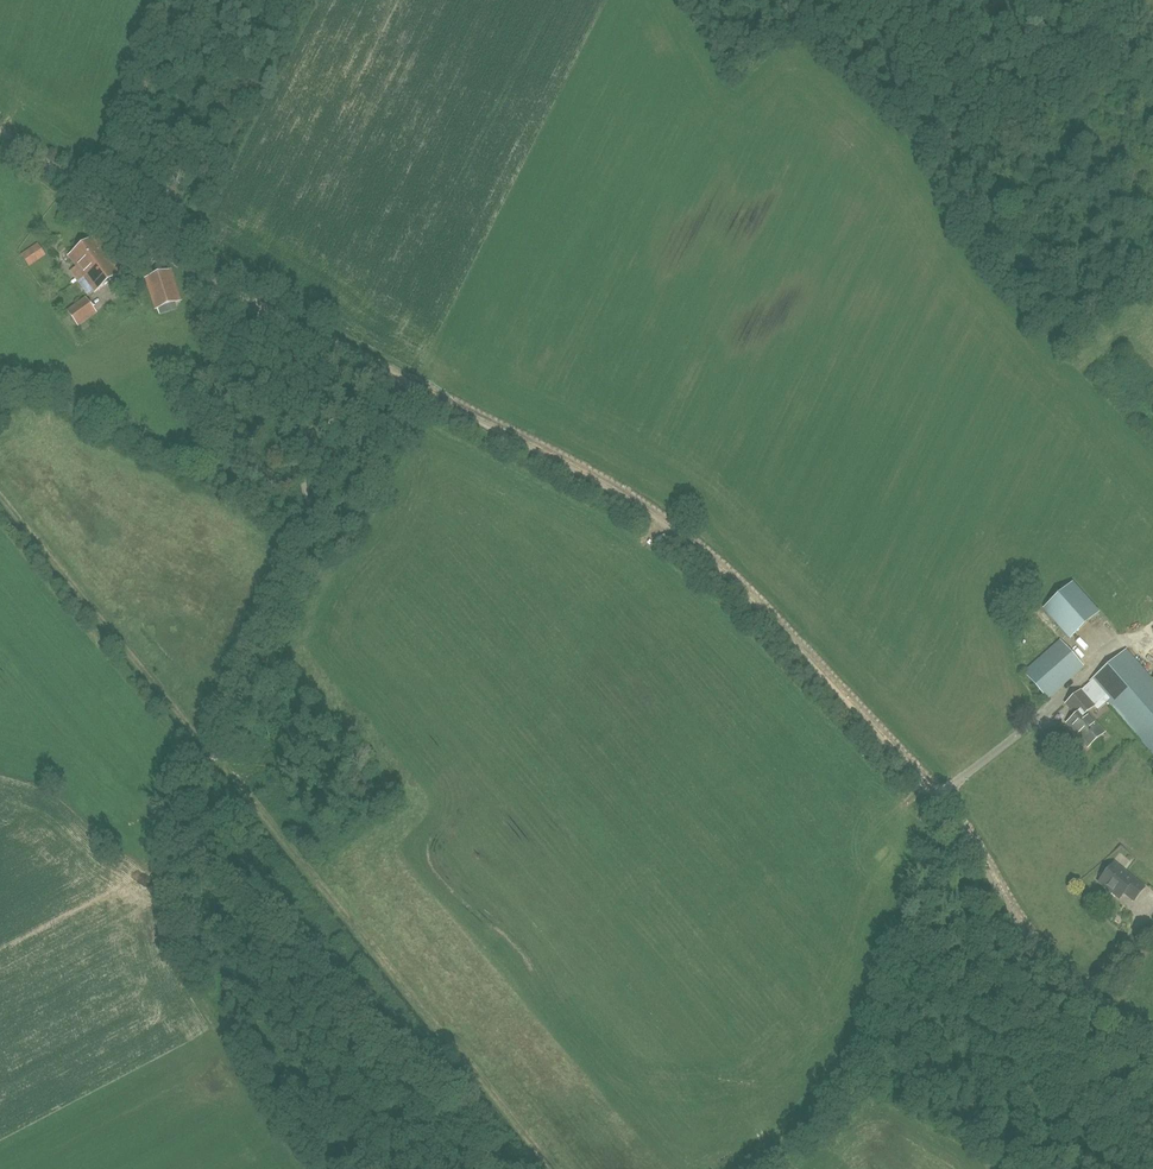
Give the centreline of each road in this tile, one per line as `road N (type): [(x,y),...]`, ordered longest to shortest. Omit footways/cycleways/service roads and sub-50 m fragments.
road 1 (unclassified): [(1152,1045),(1070,993),(1022,946),(952,829),(748,608),(661,531),(623,502),(212,294),(0,134)]

